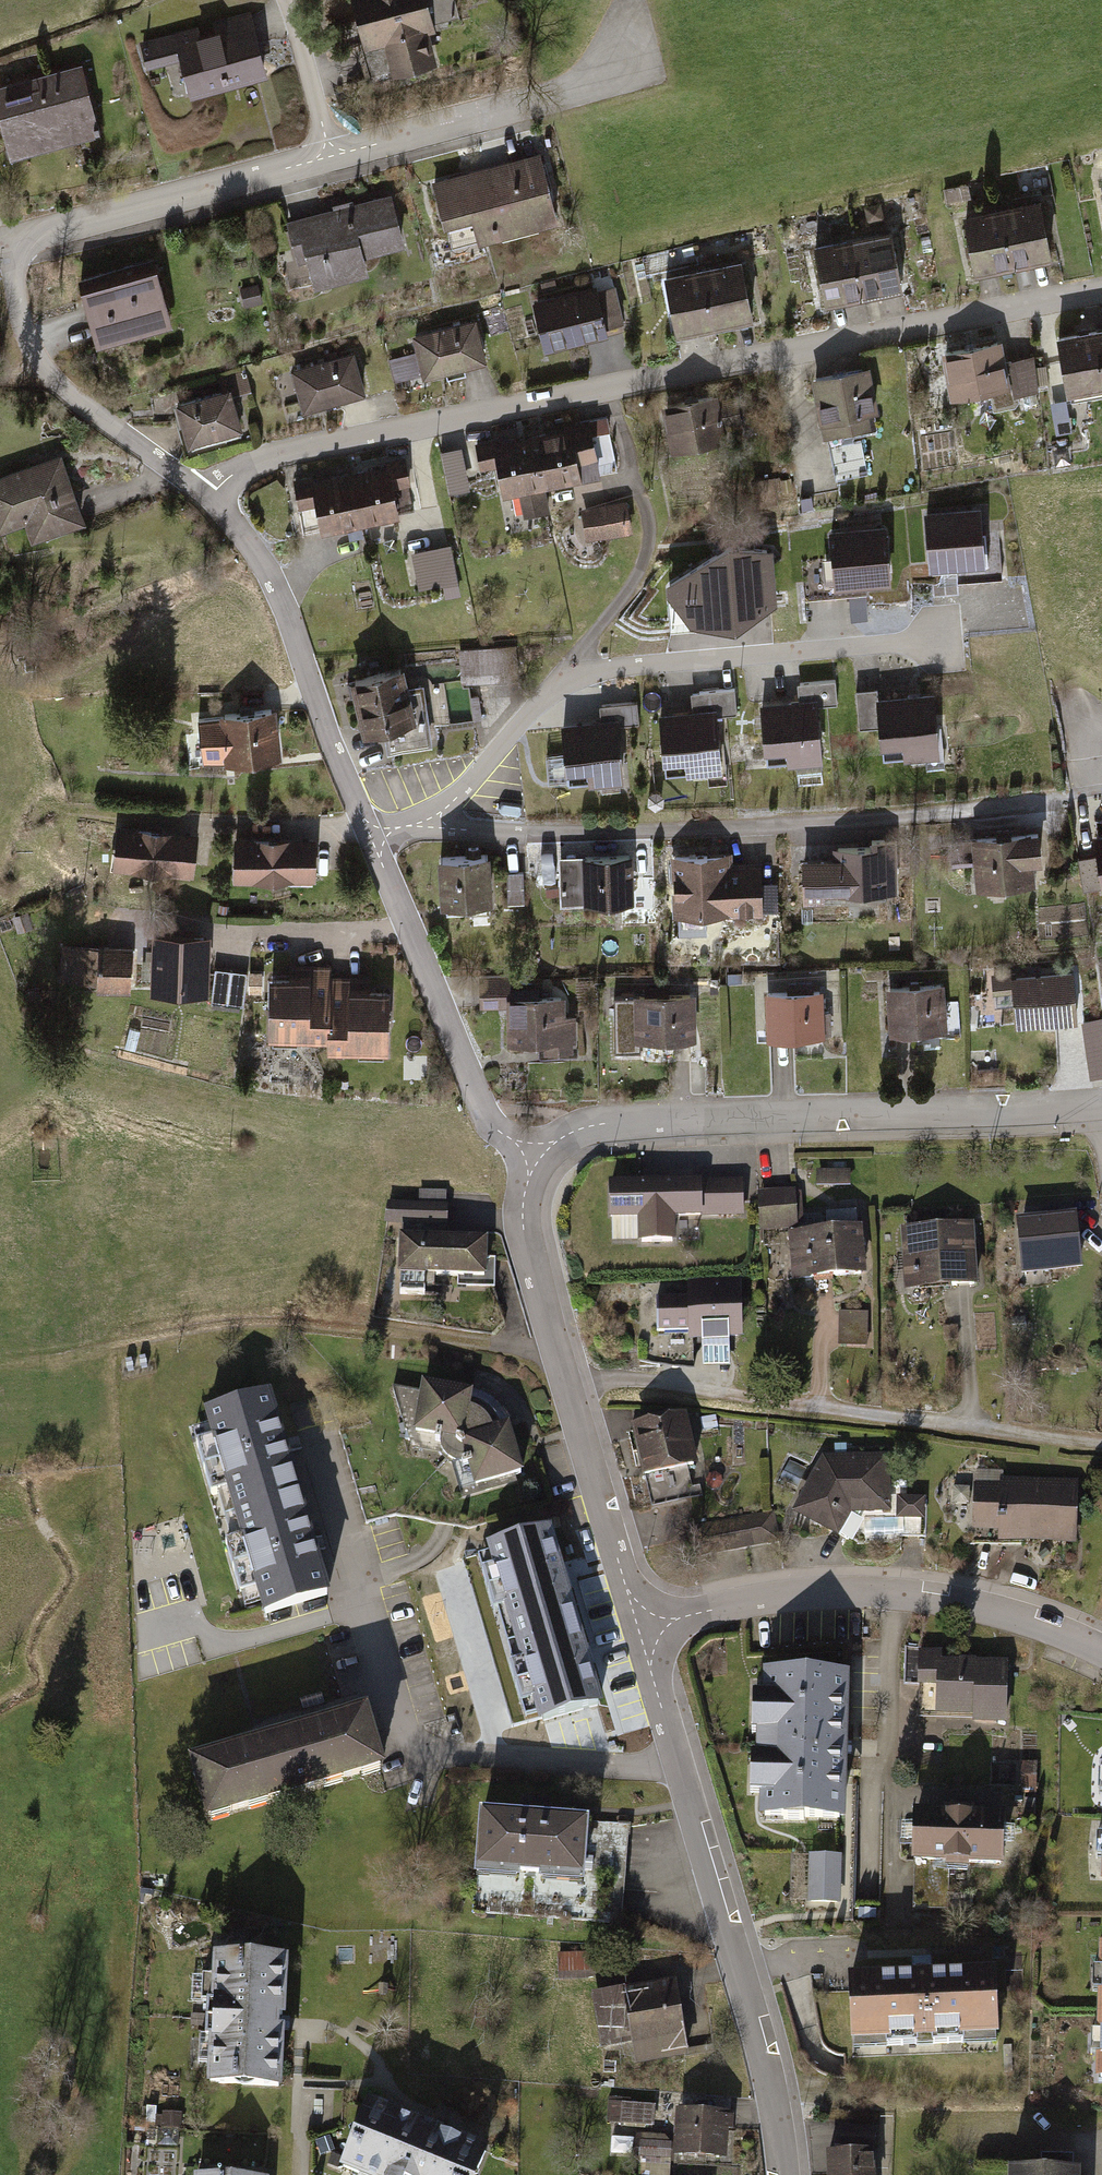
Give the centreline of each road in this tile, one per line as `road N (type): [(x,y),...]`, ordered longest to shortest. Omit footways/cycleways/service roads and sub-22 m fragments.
road 1 (residential): [(210,503),(247,468),(282,456),(1101,289)]
road 2 (residential): [(210,503),(46,372),(3,248),(335,157)]
road 3 (residential): [(439,827),(524,838),(900,824),(1067,803)]
road 4 (residential): [(1099,1114),(608,1125),(527,1153)]
road 5 (track): [(561,1363),(472,1340),(303,1320),(240,1320),(0,1358)]
road 6 (residential): [(439,827),(544,698),(586,674),(937,641)]
road 7 (residential): [(680,1766),(431,1750),(404,1730),(325,1462)]
road 8 (residential): [(1101,1651),(959,1601),(862,1590),(754,1602),(635,1628)]
road 9 (residential): [(786,2174),(743,1968),(680,1766)]
road 10 (unclassified): [(1101,1443),(710,1392)]
road 11 (residential): [(372,845),(264,566),(210,503)]
road 12 (residential): [(527,1153),(488,1123),(372,845)]
road 13 (residential): [(335,157),(631,71)]
road 14 (residential): [(635,1628),(561,1363)]
road 15 (residential): [(561,1363),(515,1194),(527,1153)]
road 16 (residential): [(335,157),(281,0)]
road 17 (residential): [(710,1392),(561,1363)]
road 18 (residential): [(680,1766),(635,1628)]

